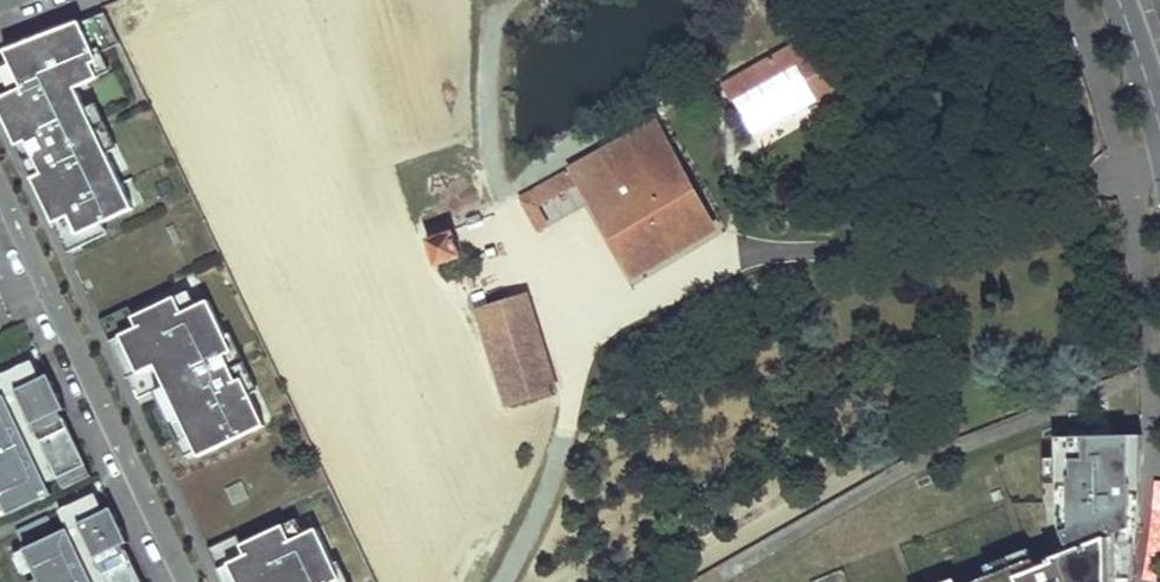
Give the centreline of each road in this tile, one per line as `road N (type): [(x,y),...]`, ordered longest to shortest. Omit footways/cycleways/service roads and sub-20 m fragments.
road 1 (residential): [(182,581),(0,198)]
road 2 (track): [(569,328),(566,420),(547,494),(499,581)]
road 3 (residential): [(1159,125),(1119,0)]

